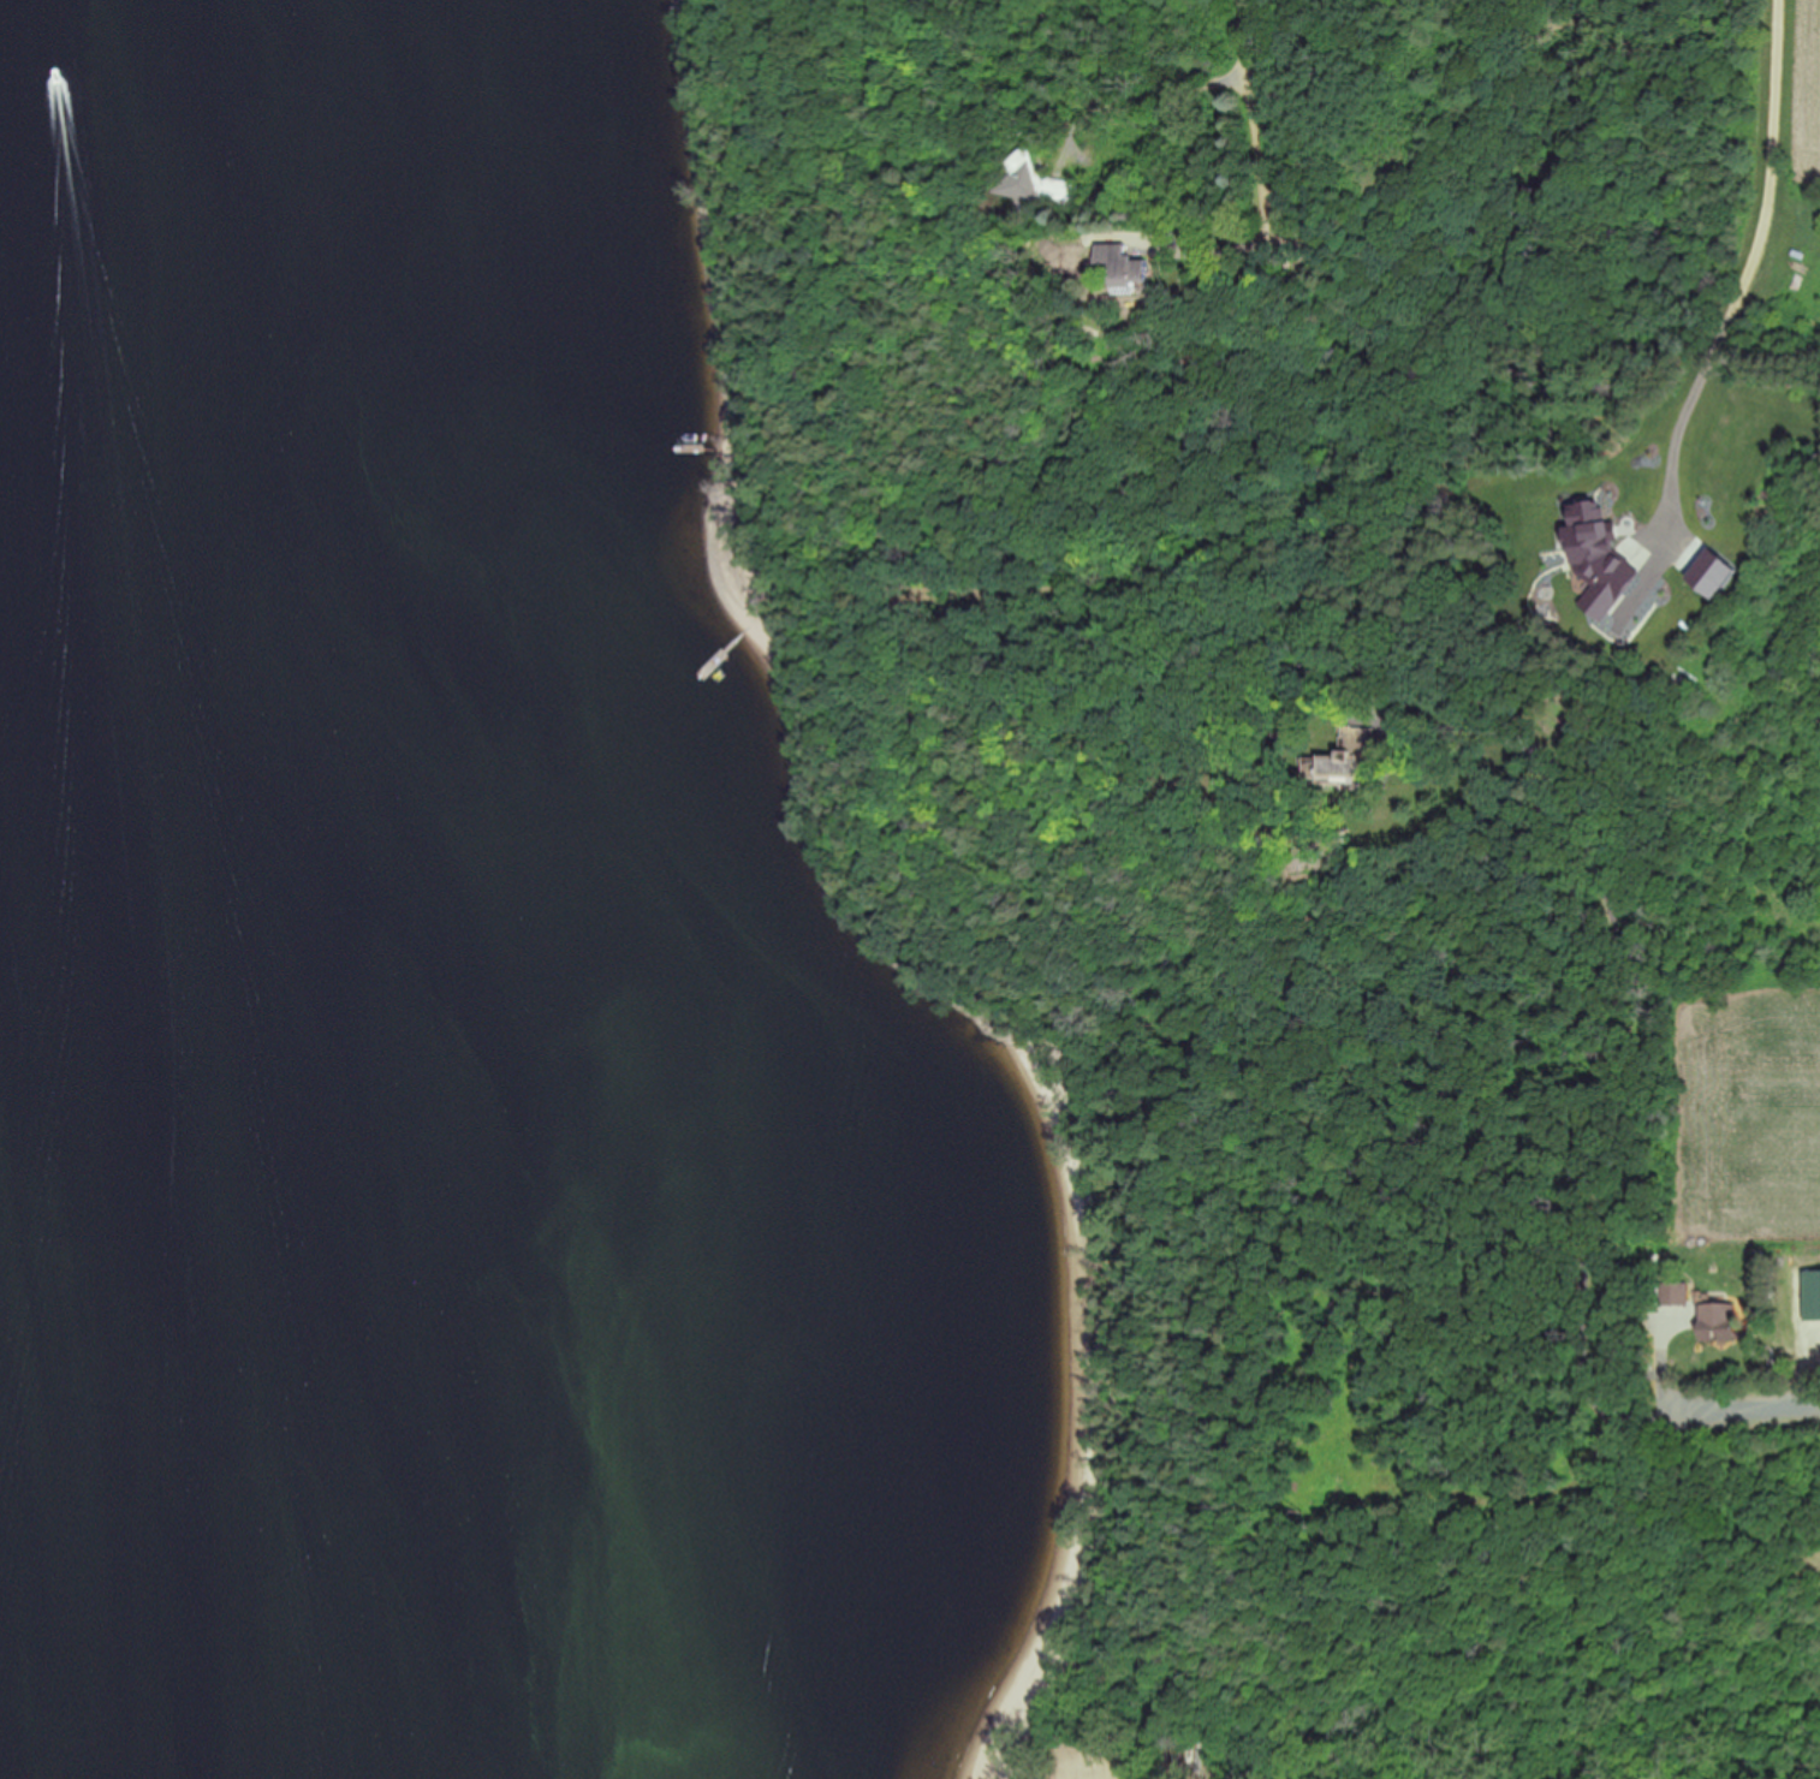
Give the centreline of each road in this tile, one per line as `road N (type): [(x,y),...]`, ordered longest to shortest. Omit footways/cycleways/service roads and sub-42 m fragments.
road 1 (residential): [(1819,1413),(1697,1415)]

